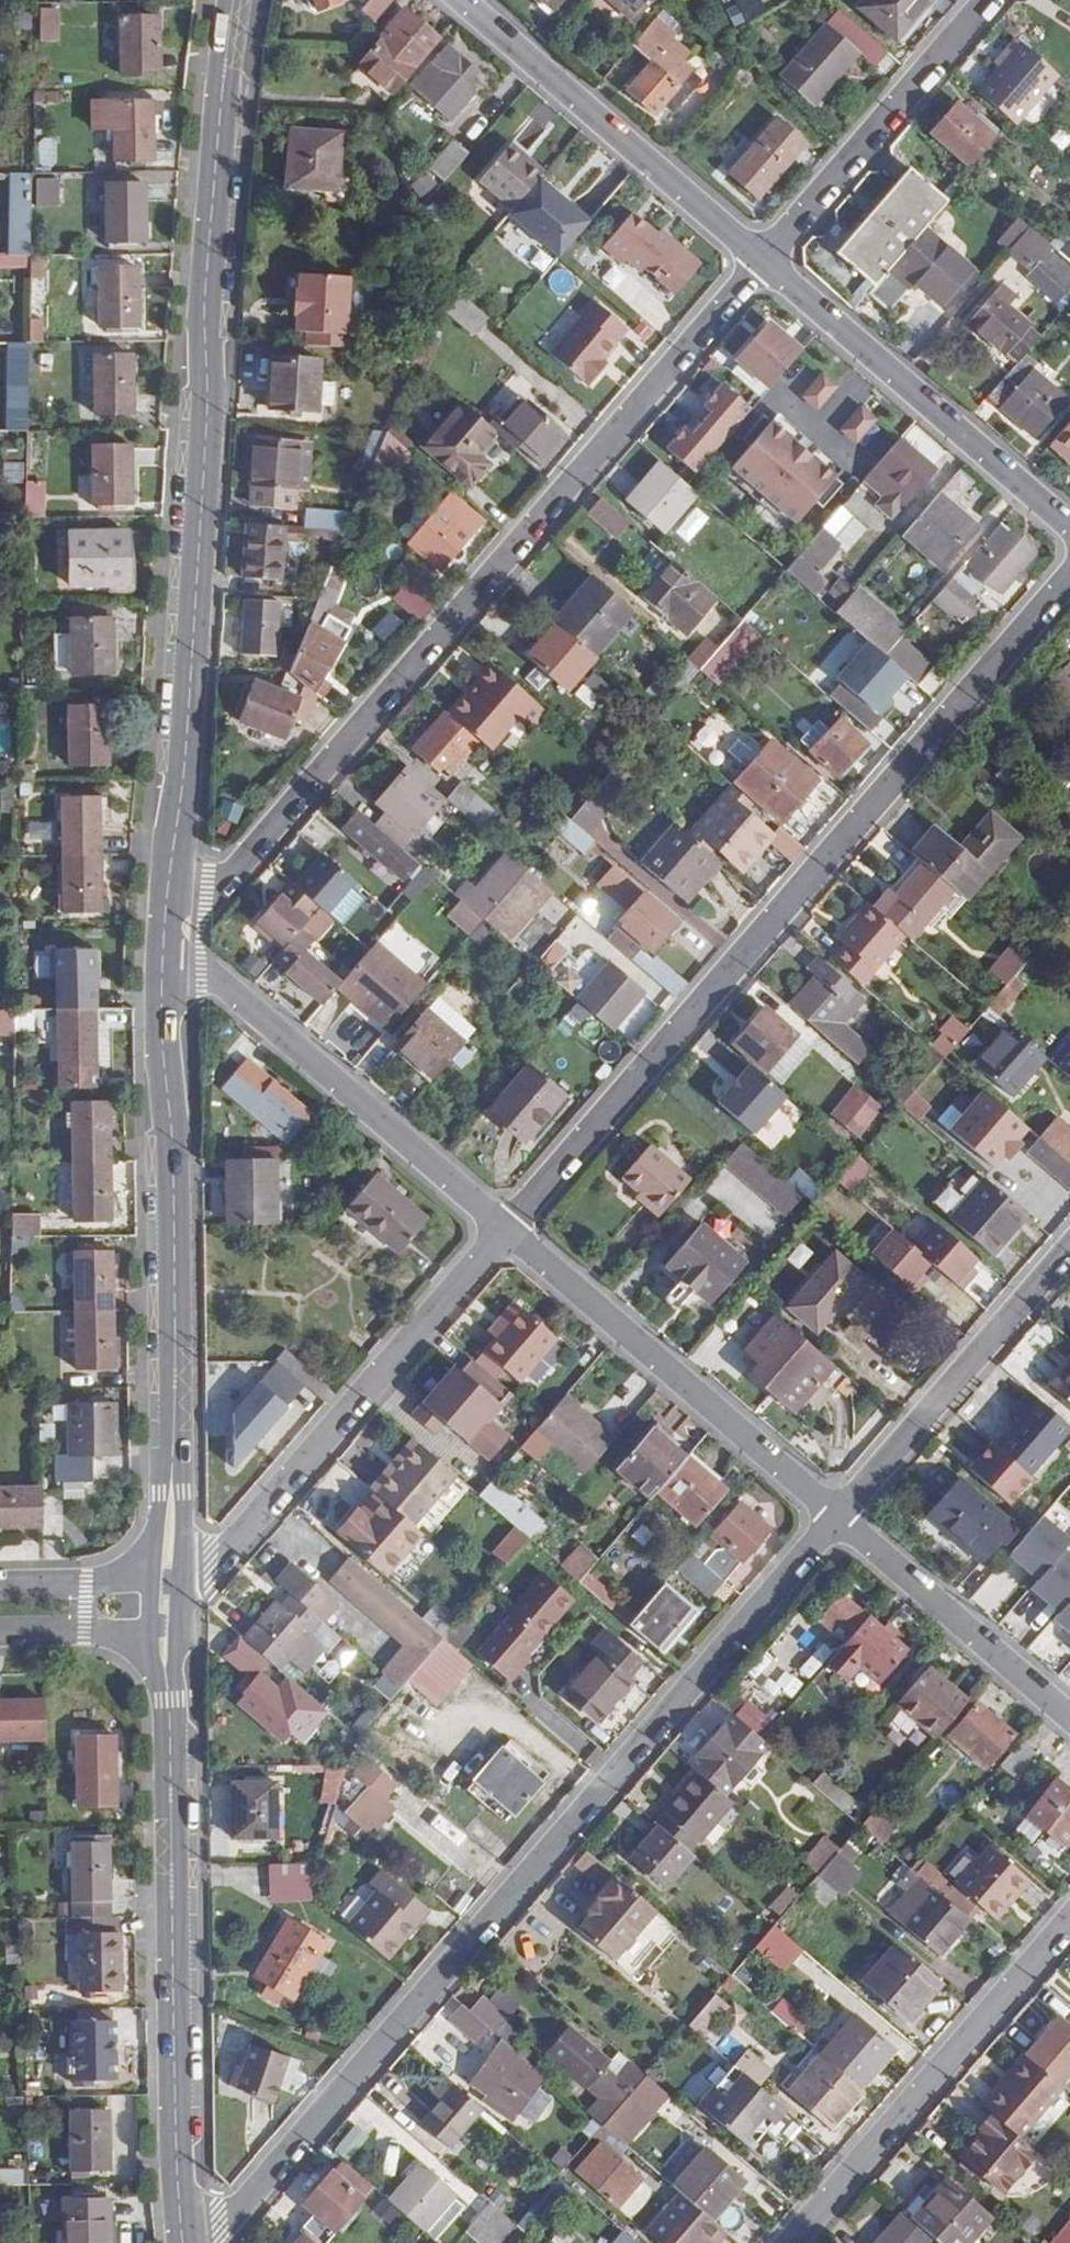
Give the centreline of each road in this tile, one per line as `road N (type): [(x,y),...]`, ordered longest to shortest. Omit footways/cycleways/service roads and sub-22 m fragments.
road 1 (residential): [(198,2242),(242,2206),(839,1516)]
road 2 (secondary): [(235,0),(204,314),(184,788),(166,902)]
road 3 (residential): [(166,902),(206,895),(228,879),(759,261)]
road 4 (residential): [(1069,568),(506,1230)]
road 5 (secondary): [(164,949),(172,1139),(166,1569)]
road 6 (secondary): [(162,1635),(185,2242)]
road 7 (residential): [(506,1230),(218,1558),(166,1569)]
road 8 (residential): [(506,1230),(201,966),(164,949)]
road 9 (residential): [(839,1516),(506,1230)]
road 10 (residential): [(1069,1918),(789,2242)]
road 11 (residential): [(1069,531),(759,261)]
road 12 (residential): [(759,261),(460,0)]
road 13 (residential): [(839,1516),(1069,1249)]
road 14 (residential): [(759,261),(990,0)]
road 15 (residential): [(1069,1717),(839,1516)]
road 16 (residential): [(166,1569),(86,1583),(0,1584)]
road 17 (residential): [(0,1634),(162,1635)]

